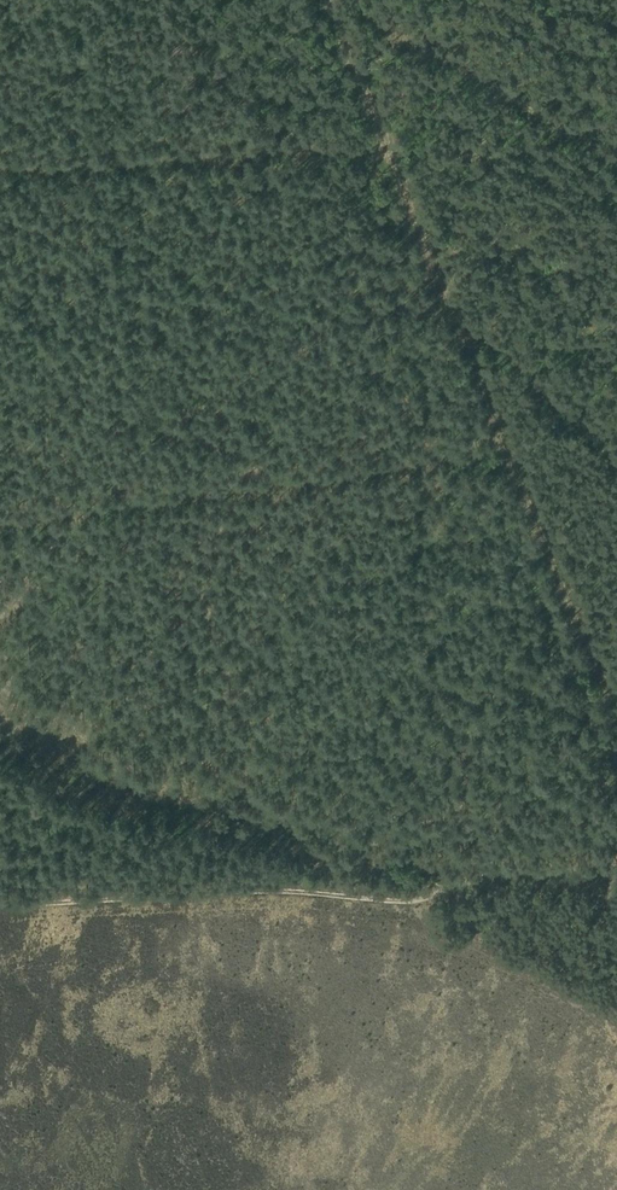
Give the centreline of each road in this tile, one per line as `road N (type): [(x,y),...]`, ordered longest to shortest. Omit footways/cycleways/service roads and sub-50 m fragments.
road 1 (track): [(616,864),(565,875),(481,875),(416,899),(269,892),(0,906)]

